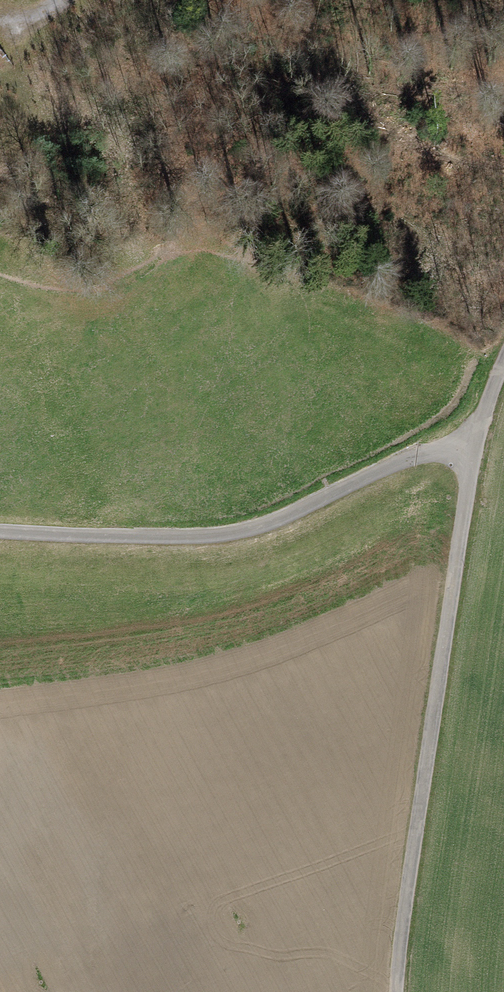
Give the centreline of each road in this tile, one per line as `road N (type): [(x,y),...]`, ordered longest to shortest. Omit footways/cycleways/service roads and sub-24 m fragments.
road 1 (unclassified): [(503,359),(476,444),(400,991)]
road 2 (track): [(476,444),(400,462),(234,533),(0,530)]

